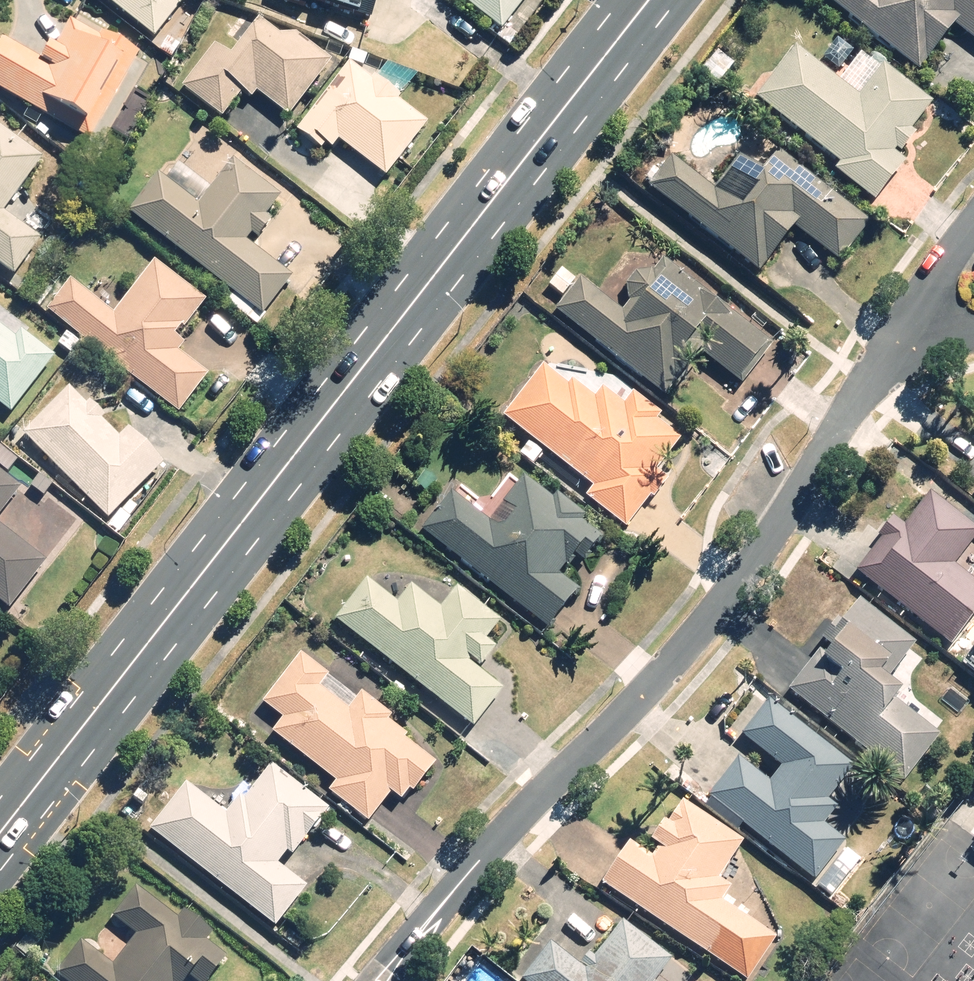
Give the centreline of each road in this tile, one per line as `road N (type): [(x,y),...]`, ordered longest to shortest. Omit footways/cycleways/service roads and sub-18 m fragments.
road 1 (primary): [(0,834),(649,0)]
road 2 (residential): [(388,980),(549,785),(679,652),(896,355)]
road 3 (residential): [(896,355),(973,231)]

